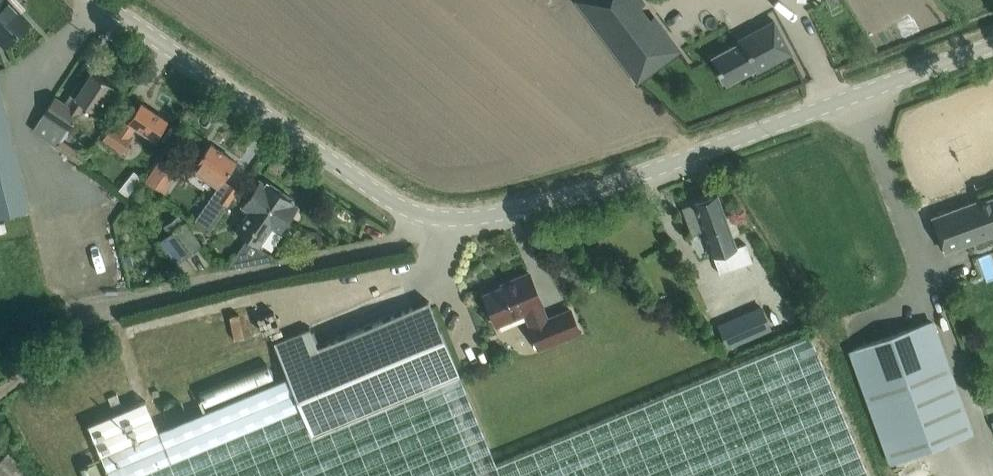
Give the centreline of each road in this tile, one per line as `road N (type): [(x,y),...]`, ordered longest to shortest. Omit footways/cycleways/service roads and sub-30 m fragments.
road 1 (unclassified): [(420,216),(481,221),(547,203),(992,45)]
road 2 (unclassified): [(10,390),(117,311),(358,255),(420,216)]
road 3 (unclassified): [(101,0),(387,202),(420,216)]

